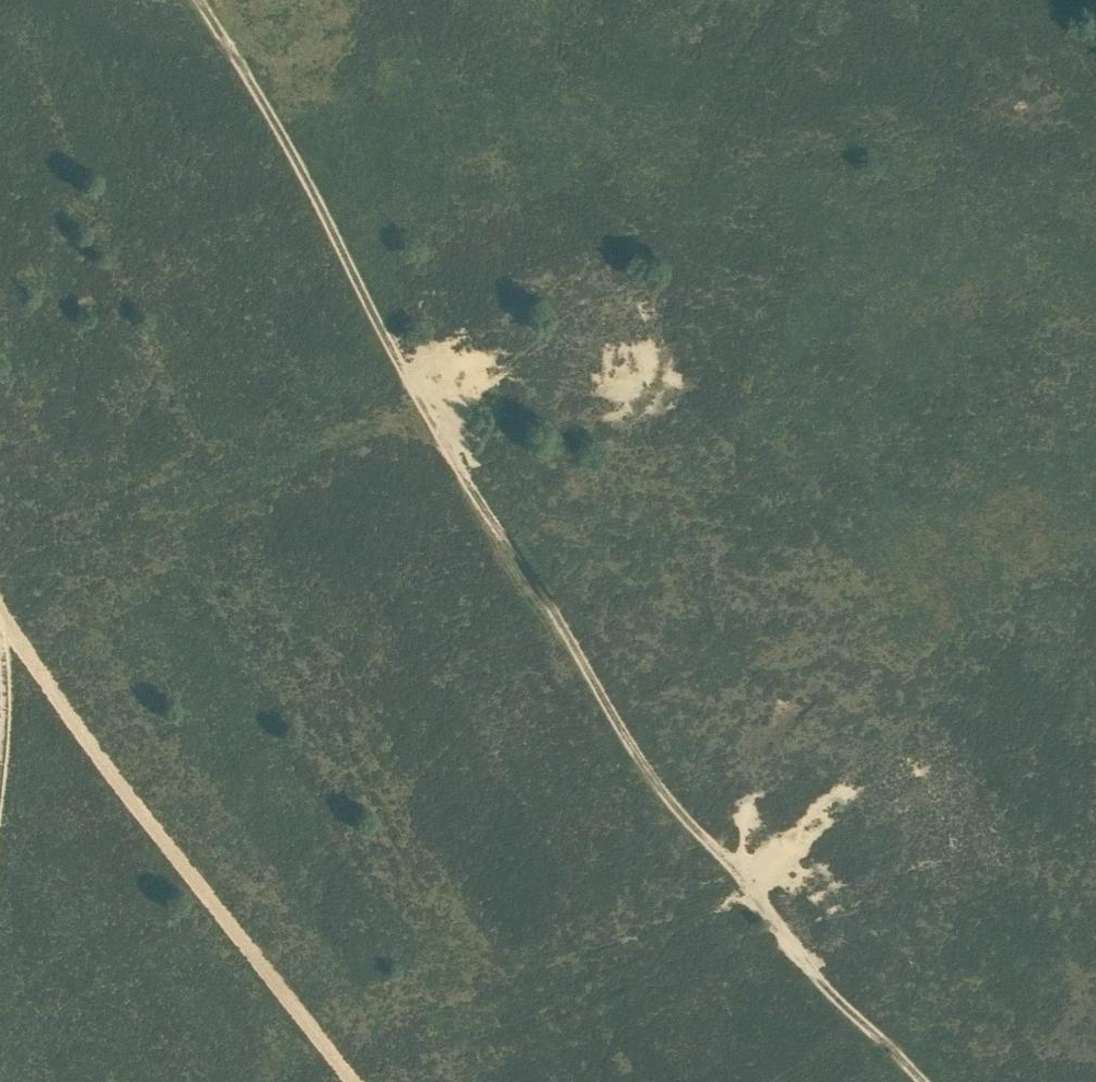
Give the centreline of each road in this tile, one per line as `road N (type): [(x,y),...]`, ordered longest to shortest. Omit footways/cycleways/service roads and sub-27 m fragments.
road 1 (track): [(200,0),(288,144),(467,484),(565,624),(657,782),(748,878),(802,961),(925,1081)]
road 2 (track): [(1,617),(97,756),(352,1081)]
road 3 (track): [(1,617),(0,788)]

